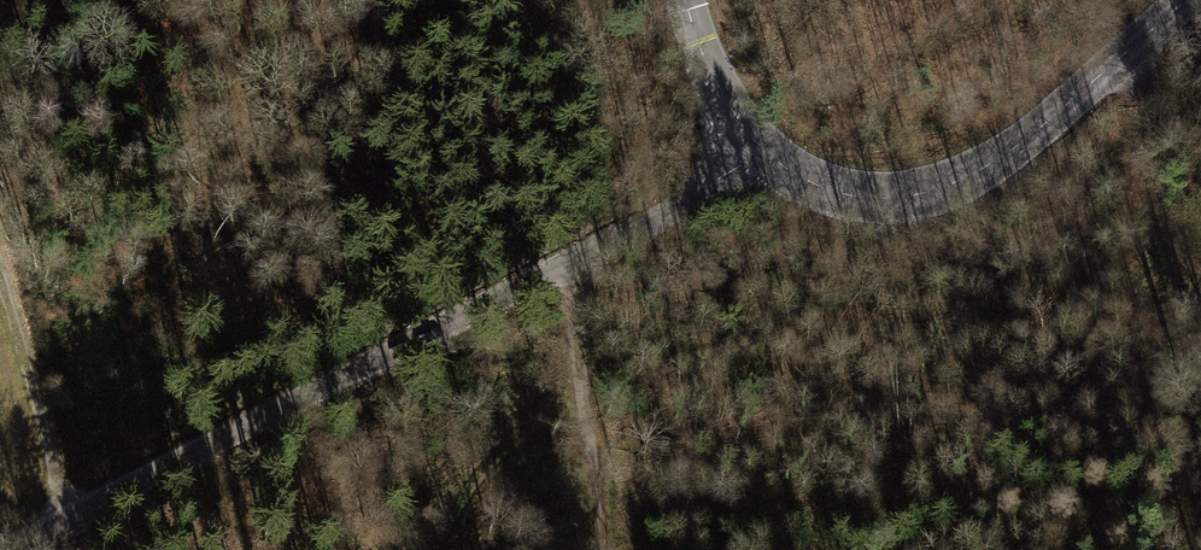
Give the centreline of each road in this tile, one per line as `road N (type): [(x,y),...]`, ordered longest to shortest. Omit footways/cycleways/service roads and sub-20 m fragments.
road 1 (tertiary): [(0,549),(507,307),(764,153)]
road 2 (tertiary): [(764,153),(837,188),(929,185),(1012,152),(1180,0)]
road 3 (track): [(562,274),(600,549)]
road 4 (residential): [(698,0),(764,153)]

